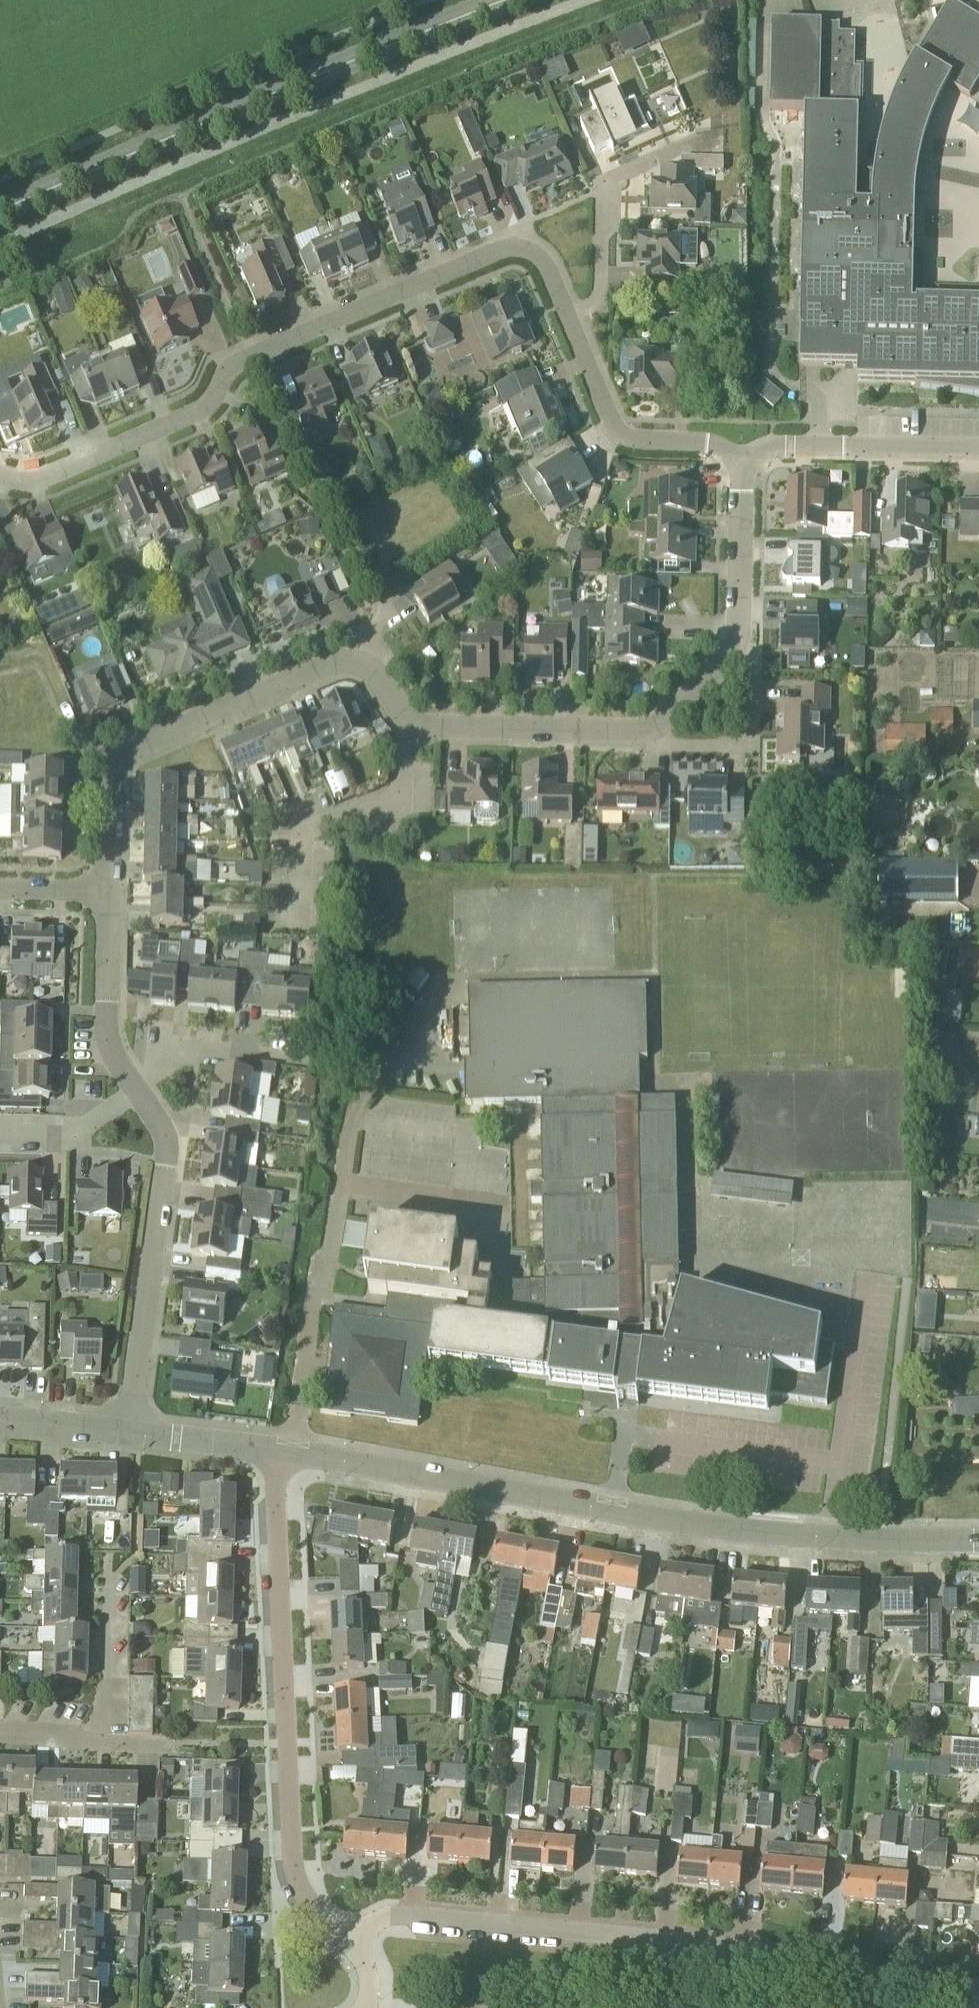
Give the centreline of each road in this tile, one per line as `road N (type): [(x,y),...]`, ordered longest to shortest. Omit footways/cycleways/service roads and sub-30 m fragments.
road 1 (residential): [(272,1451),(740,1532),(978,1539)]
road 2 (residential): [(646,730),(428,727),(397,708),(366,666),(331,666),(118,765),(110,780),(107,892)]
road 3 (residential): [(567,315),(536,253),(497,251),(250,355),(190,416),(51,476),(0,475)]
road 4 (residential): [(978,1996),(719,1946),(473,1920),(393,1915),(350,1946)]
road 5 (secondary): [(0,212),(504,0)]
road 6 (residential): [(350,1946),(311,1905),(292,1864),(272,1451)]
road 7 (residential): [(135,1088),(163,1131),(166,1164),(129,1431)]
road 8 (residential): [(114,1578),(114,1741),(0,1733)]
road 9 (residential): [(720,138),(694,143),(605,190),(600,289),(586,307),(567,315)]
road 10 (residential): [(729,454),(703,442),(623,435),(567,315)]
road 11 (residential): [(978,449),(780,446),(755,454)]
road 12 (residential): [(646,730),(667,745),(748,740),(755,666),(735,644)]
road 13 (residential): [(107,892),(105,1020),(135,1088)]
road 14 (residential): [(135,1088),(161,1051),(182,1044),(298,1056)]
road 15 (residential): [(744,481),(735,644)]
road 16 (residential): [(0,1129),(82,1126),(135,1088)]
road 17 (residential): [(129,1431),(272,1451)]
road 18 (residential): [(0,1420),(129,1431)]
road 19 (residential): [(735,644),(669,718),(646,730)]

